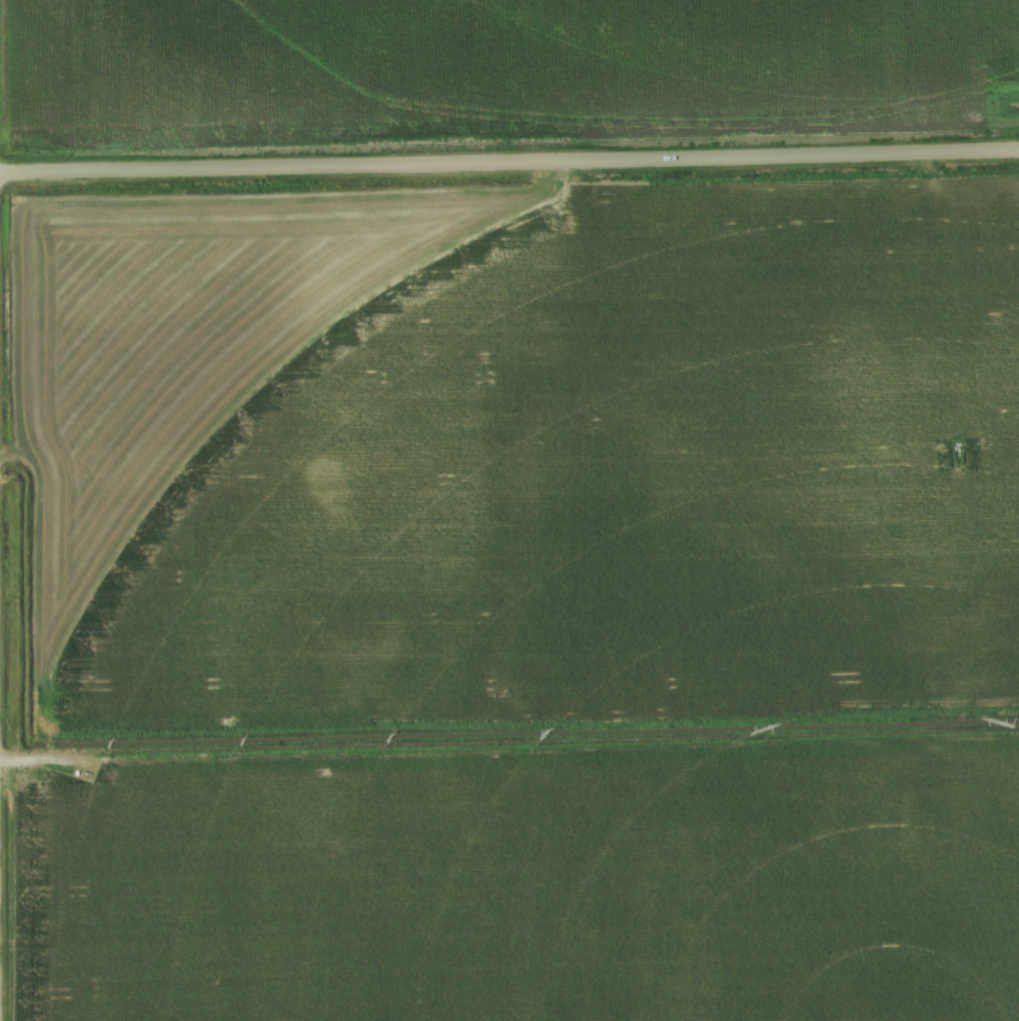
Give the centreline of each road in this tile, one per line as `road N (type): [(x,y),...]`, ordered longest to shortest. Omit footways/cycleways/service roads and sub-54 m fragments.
road 1 (residential): [(1018,151),(0,172)]

